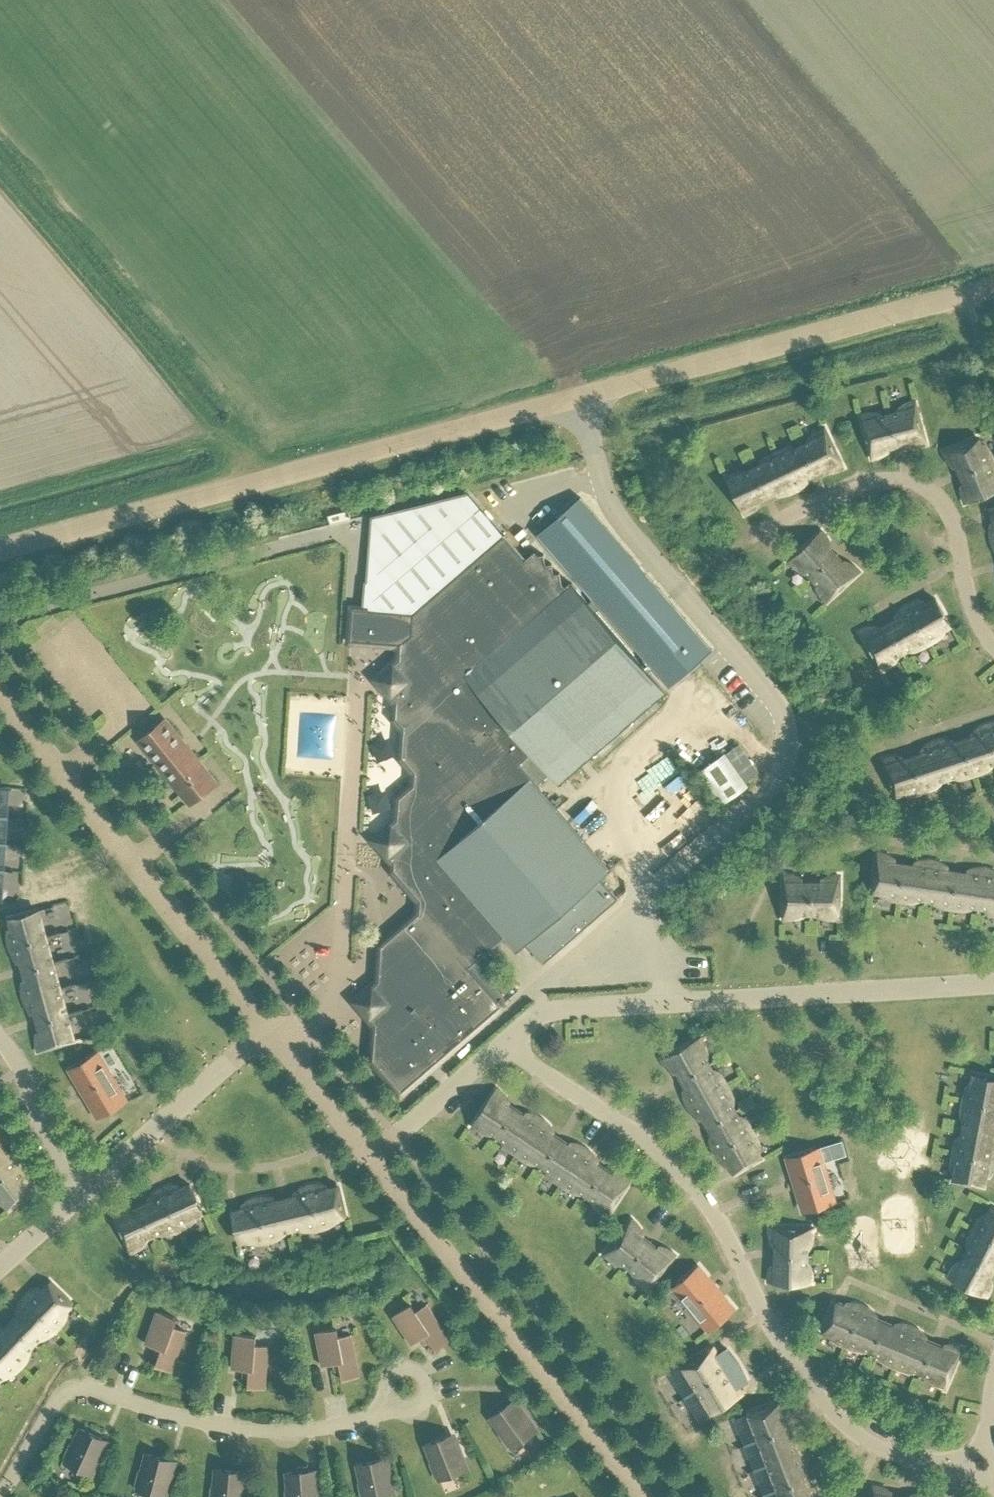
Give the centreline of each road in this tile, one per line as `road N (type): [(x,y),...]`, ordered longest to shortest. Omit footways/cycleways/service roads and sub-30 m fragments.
road 1 (tertiary): [(0,547),(993,287)]

